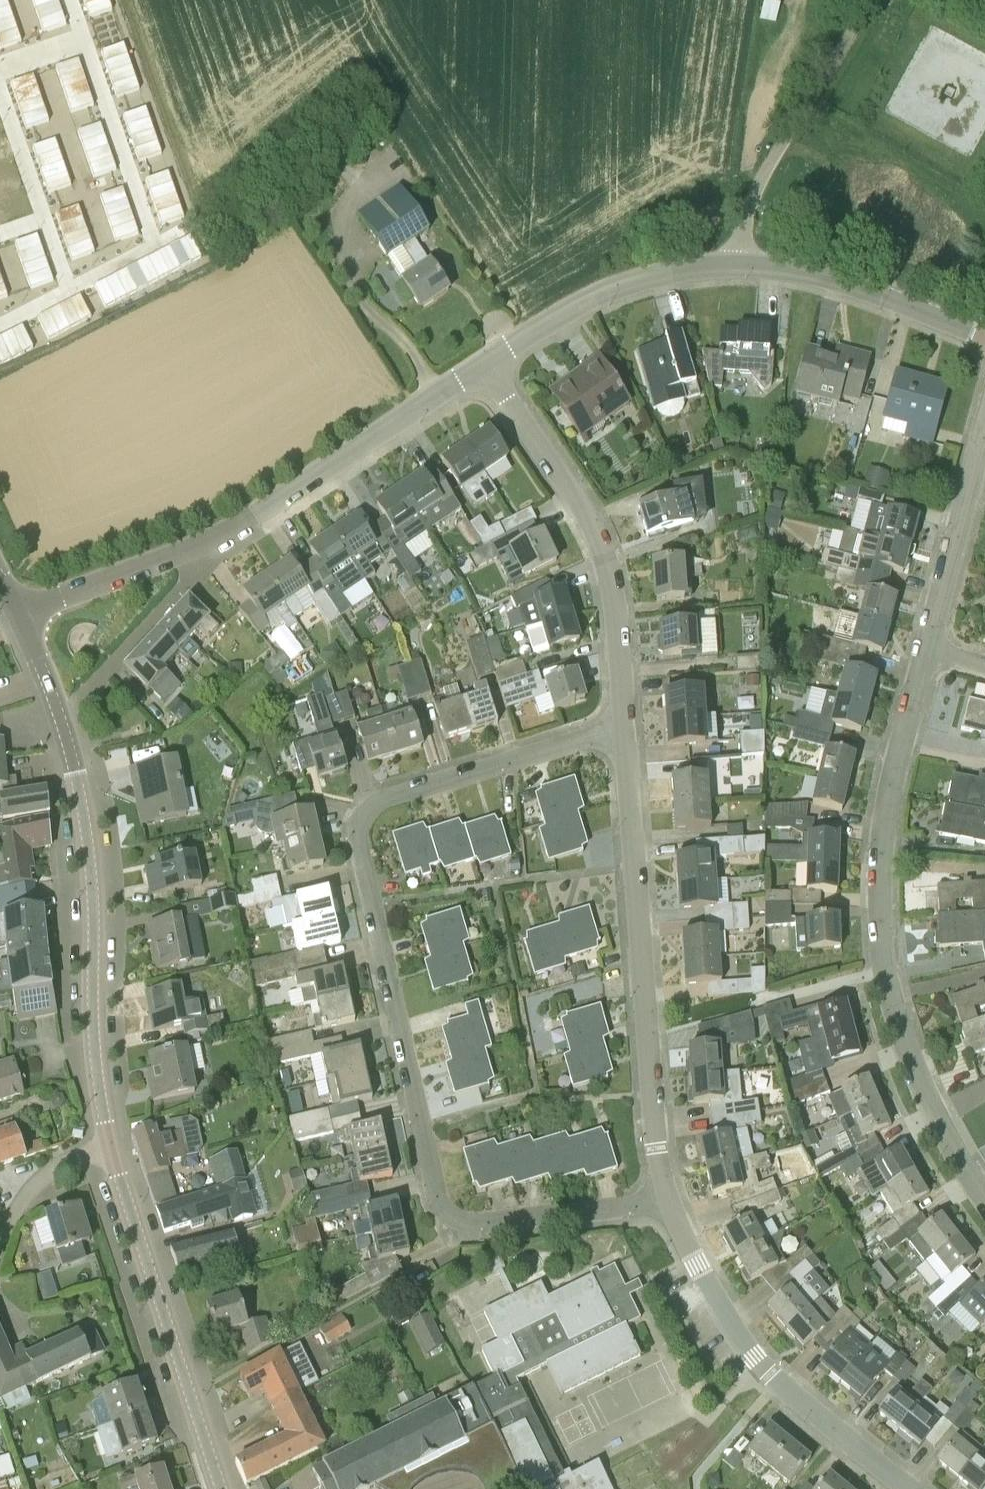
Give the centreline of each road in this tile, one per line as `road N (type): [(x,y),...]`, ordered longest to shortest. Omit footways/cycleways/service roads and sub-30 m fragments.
road 1 (residential): [(624,728),(382,801),(361,821),(358,845),(445,1212),(473,1224),(669,1202)]
road 2 (residential): [(984,1199),(906,1042),(881,936),(885,807),(927,650)]
road 3 (tertiary): [(109,1148),(94,1050),(89,847),(62,721),(17,611)]
road 4 (residential): [(984,337),(828,278),(736,264),(623,284),(484,364)]
road 5 (residential): [(17,611),(220,536),(484,364)]
road 6 (residential): [(669,1202),(652,1114),(624,728)]
road 7 (residential): [(624,728),(613,588),(602,549),(484,364)]
road 8 (residential): [(908,1488),(754,1358),(669,1202)]
road 9 (tertiary): [(220,1488),(109,1148)]
road 10 (track): [(736,264),(773,156),(867,0)]
road 11 (residential): [(927,650),(984,436)]
road 12 (residential): [(0,1245),(42,1176),(109,1148)]

